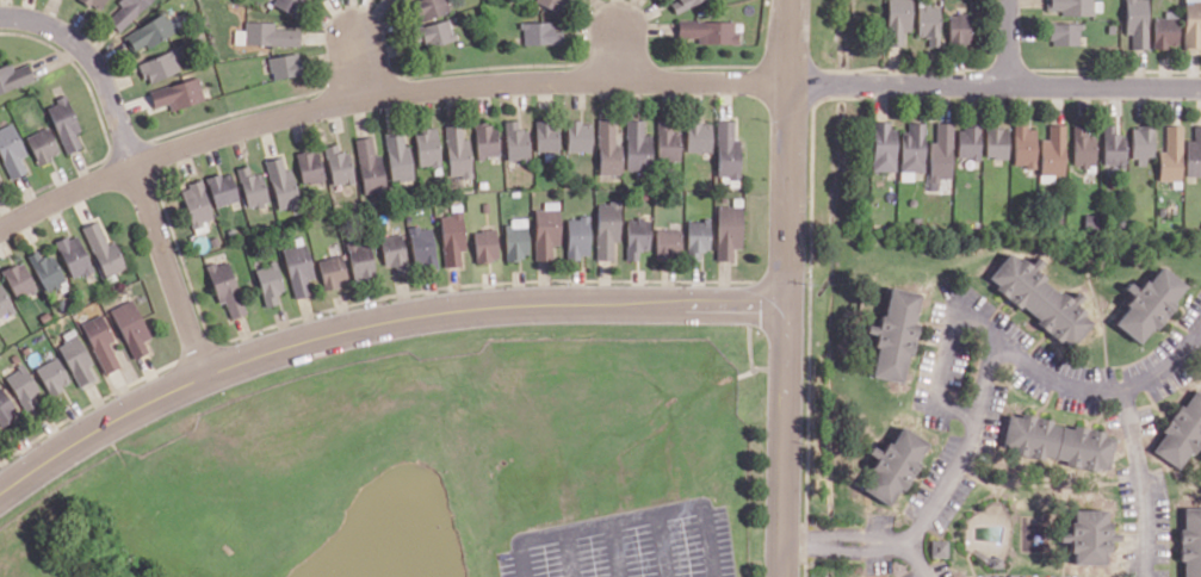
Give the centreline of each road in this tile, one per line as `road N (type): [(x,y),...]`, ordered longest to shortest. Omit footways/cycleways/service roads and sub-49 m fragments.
road 1 (residential): [(0,228),(237,130),(451,86),(658,80),(1200,87)]
road 2 (residential): [(785,305),(507,304),(377,322),(210,373),(88,432),(0,491)]
road 3 (tertiary): [(782,576),(789,0)]
road 4 (residential): [(2,17),(62,32),(105,81),(210,373)]
road 5 (residential): [(973,426),(937,387),(957,310),(971,312),(1036,371),(1085,387),(1164,368),(1200,327)]
road 6 (residential): [(898,541),(910,539),(964,453),(995,341)]
road 7 (residential): [(1116,385),(1144,491),(1147,576)]

